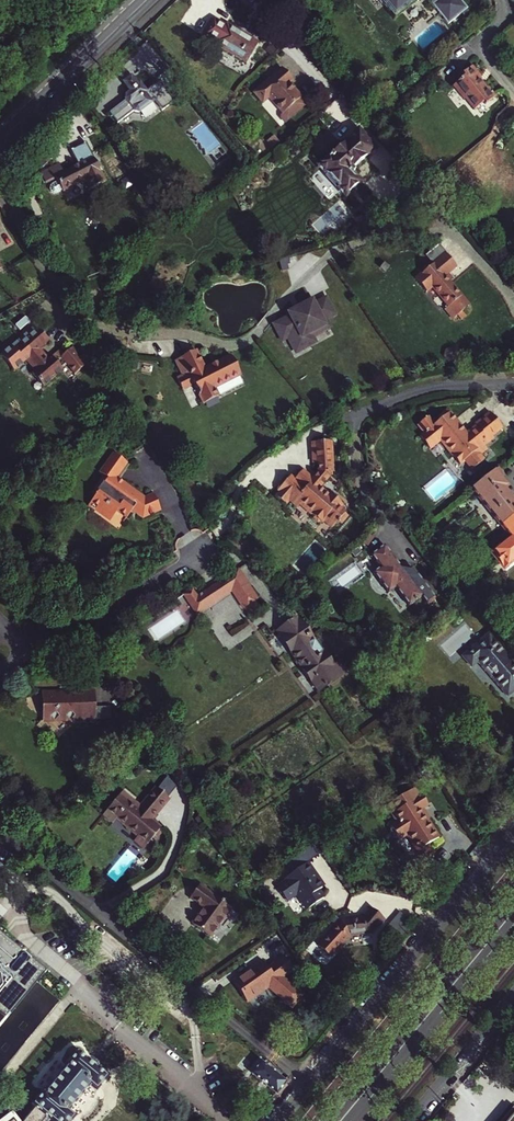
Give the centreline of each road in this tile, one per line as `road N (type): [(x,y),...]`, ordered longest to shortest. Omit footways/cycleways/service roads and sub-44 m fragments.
road 1 (residential): [(0,833),(308,1085)]
road 2 (tertiary): [(513,834),(308,1085)]
road 3 (primary): [(513,897),(329,1120)]
road 4 (primary): [(353,1120),(513,926)]
road 5 (secondary): [(146,0),(0,141)]
road 6 (residential): [(48,642),(78,632),(217,542)]
road 7 (tertiary): [(408,1120),(513,994)]

